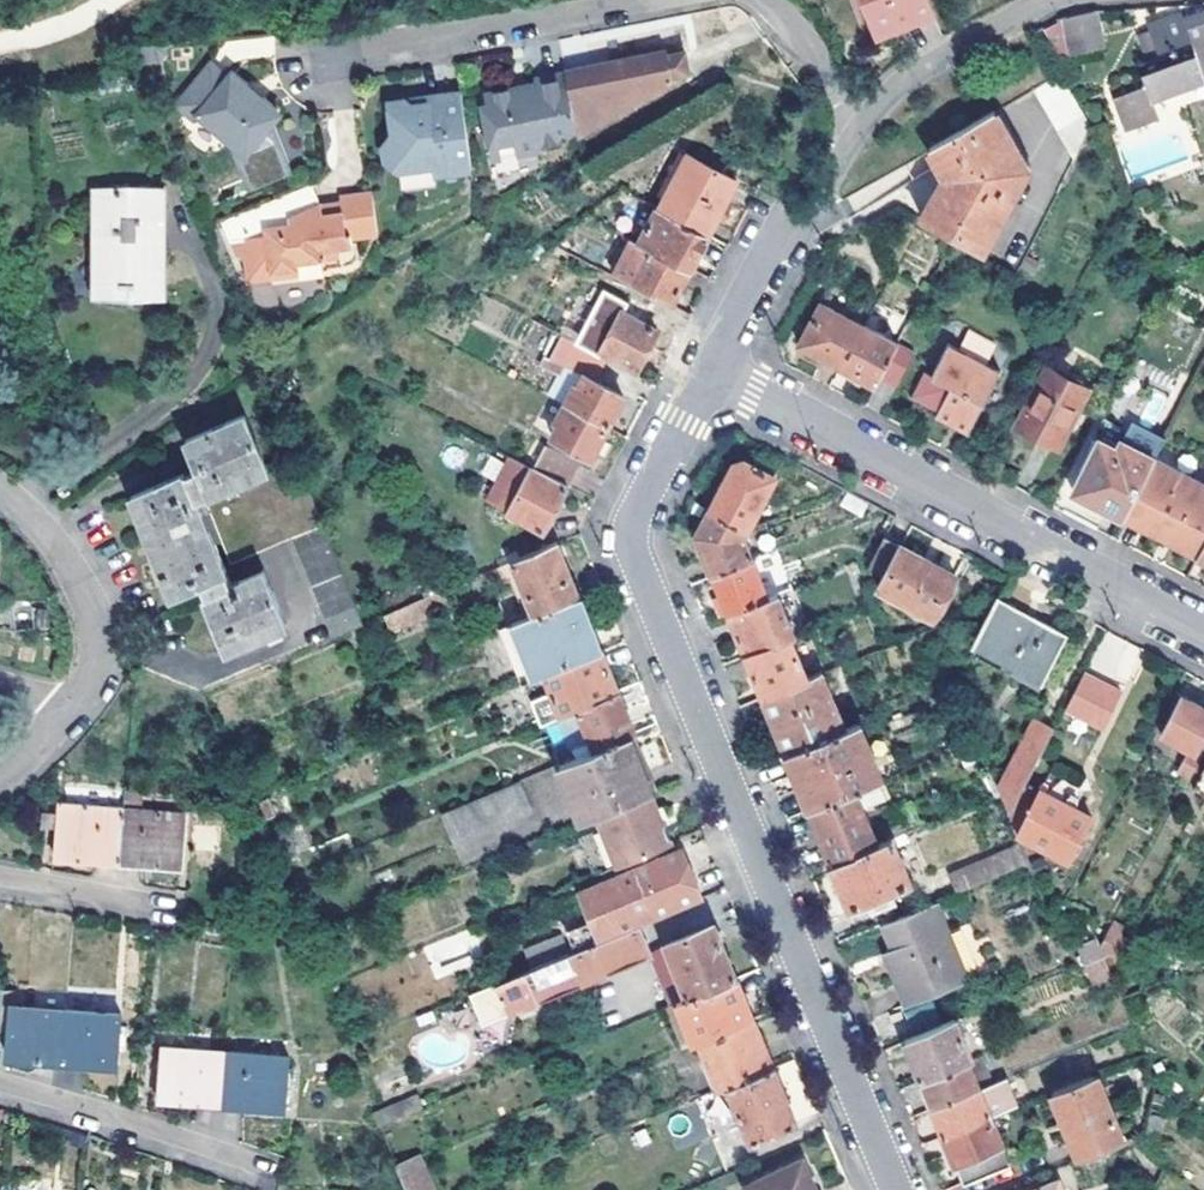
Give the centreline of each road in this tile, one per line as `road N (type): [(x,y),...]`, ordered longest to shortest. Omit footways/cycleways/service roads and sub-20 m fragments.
road 1 (residential): [(895,1189),(634,559),(631,525),(645,491),(711,366)]
road 2 (residential): [(711,366),(1203,633)]
road 3 (residential): [(711,366),(789,222),(849,132),(943,54),(1049,0)]
road 4 (residential): [(0,1083),(253,1167)]
road 5 (residential): [(0,491),(53,539),(91,607),(99,659),(77,703)]
road 6 (residential): [(120,898),(0,874)]

